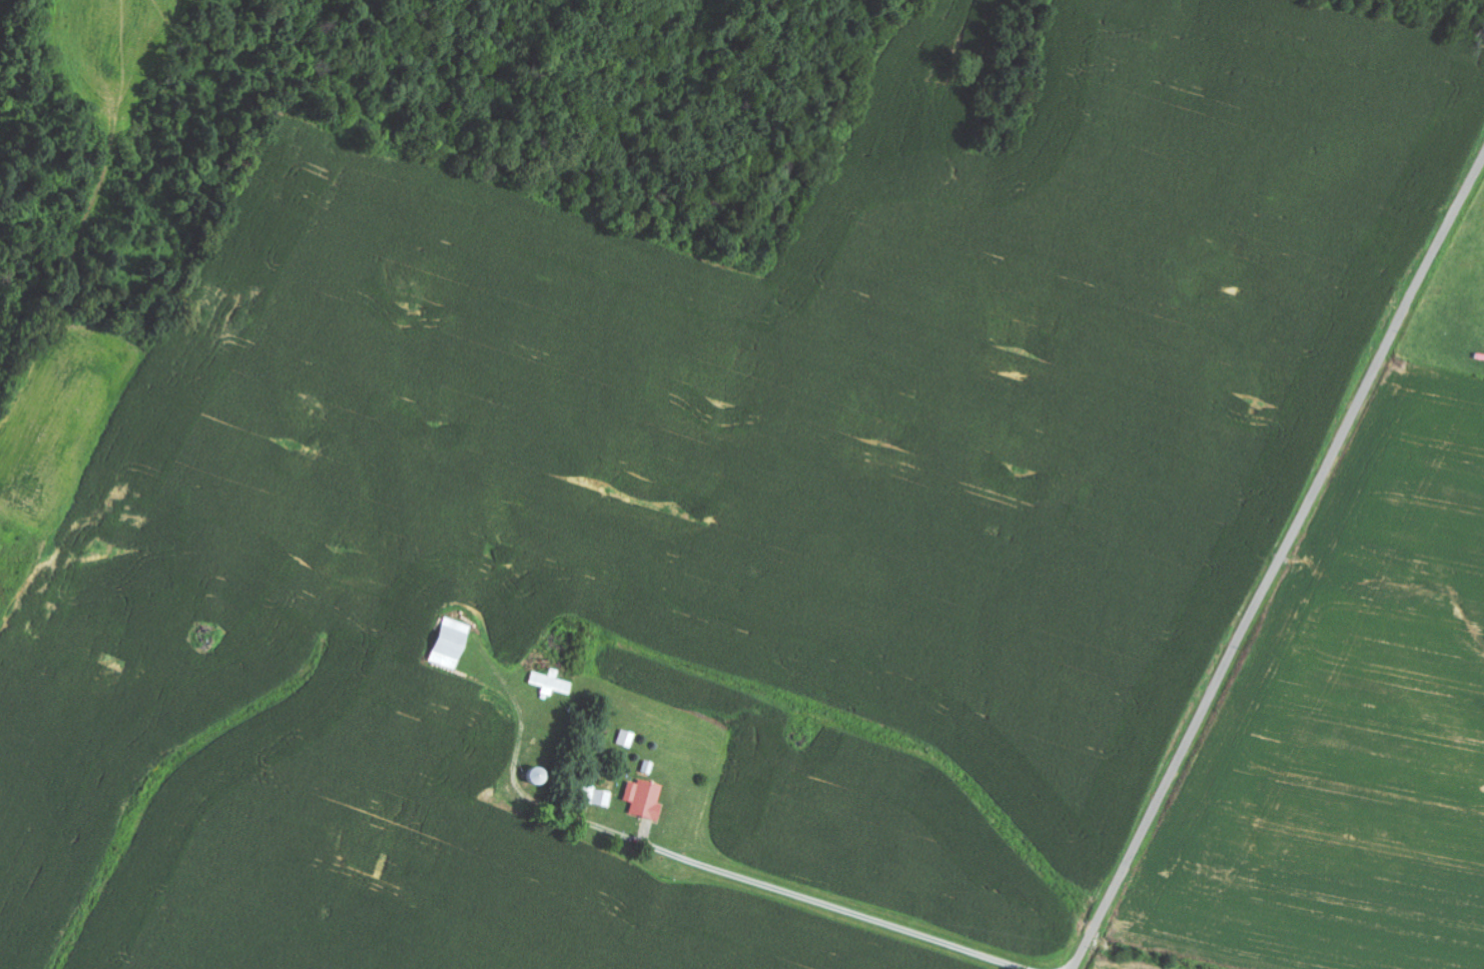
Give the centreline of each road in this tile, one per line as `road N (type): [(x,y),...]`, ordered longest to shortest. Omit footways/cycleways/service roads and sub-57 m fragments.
road 1 (residential): [(1483,158),(1075,968)]

